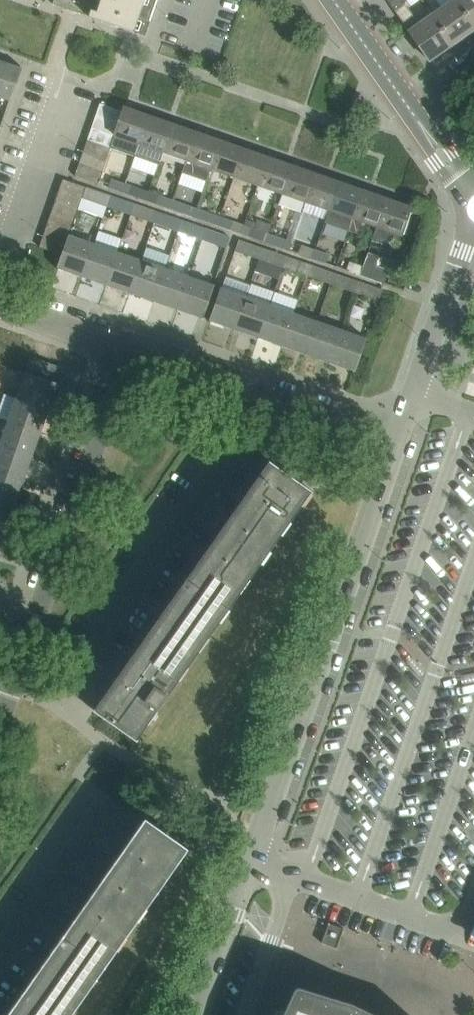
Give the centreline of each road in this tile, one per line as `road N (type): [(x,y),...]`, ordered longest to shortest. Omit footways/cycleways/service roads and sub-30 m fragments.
road 1 (residential): [(197,1014),(398,435)]
road 2 (residential): [(16,677),(132,346)]
road 3 (residential): [(16,677),(46,686),(70,676),(236,442)]
road 4 (residential): [(398,435),(132,346)]
road 5 (residential): [(398,435),(473,229)]
road 6 (residential): [(0,956),(113,797)]
road 7 (residential): [(132,346),(0,301)]
road 8 (residential): [(409,107),(334,0)]

